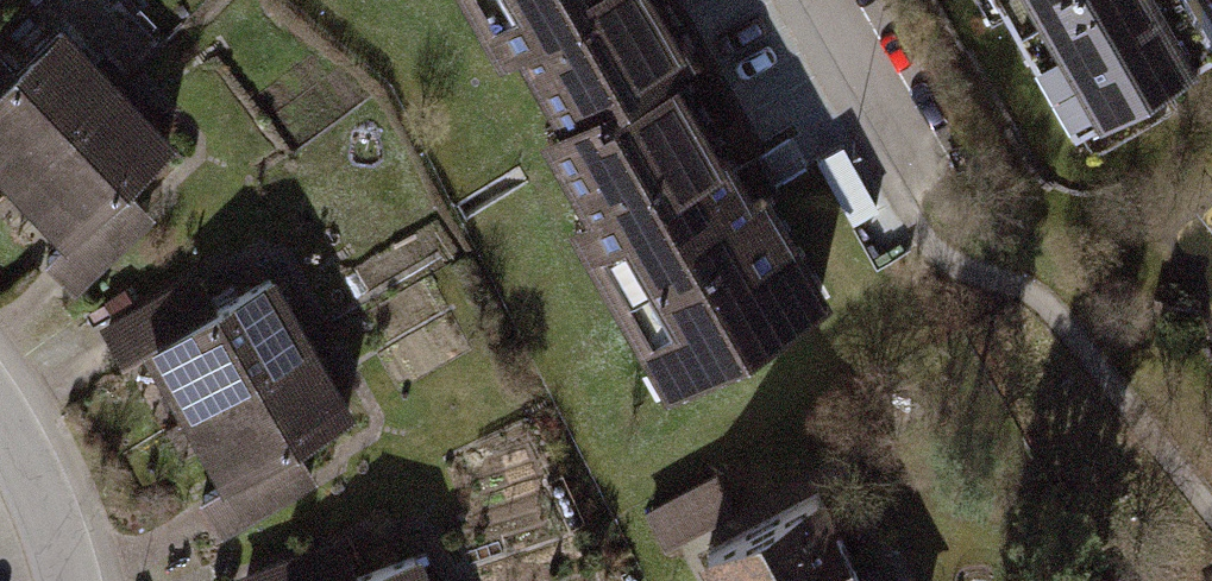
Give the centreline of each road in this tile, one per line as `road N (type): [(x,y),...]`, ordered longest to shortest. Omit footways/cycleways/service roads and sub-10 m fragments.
road 1 (residential): [(919,189),(818,0)]
road 2 (residential): [(72,580),(0,410)]

